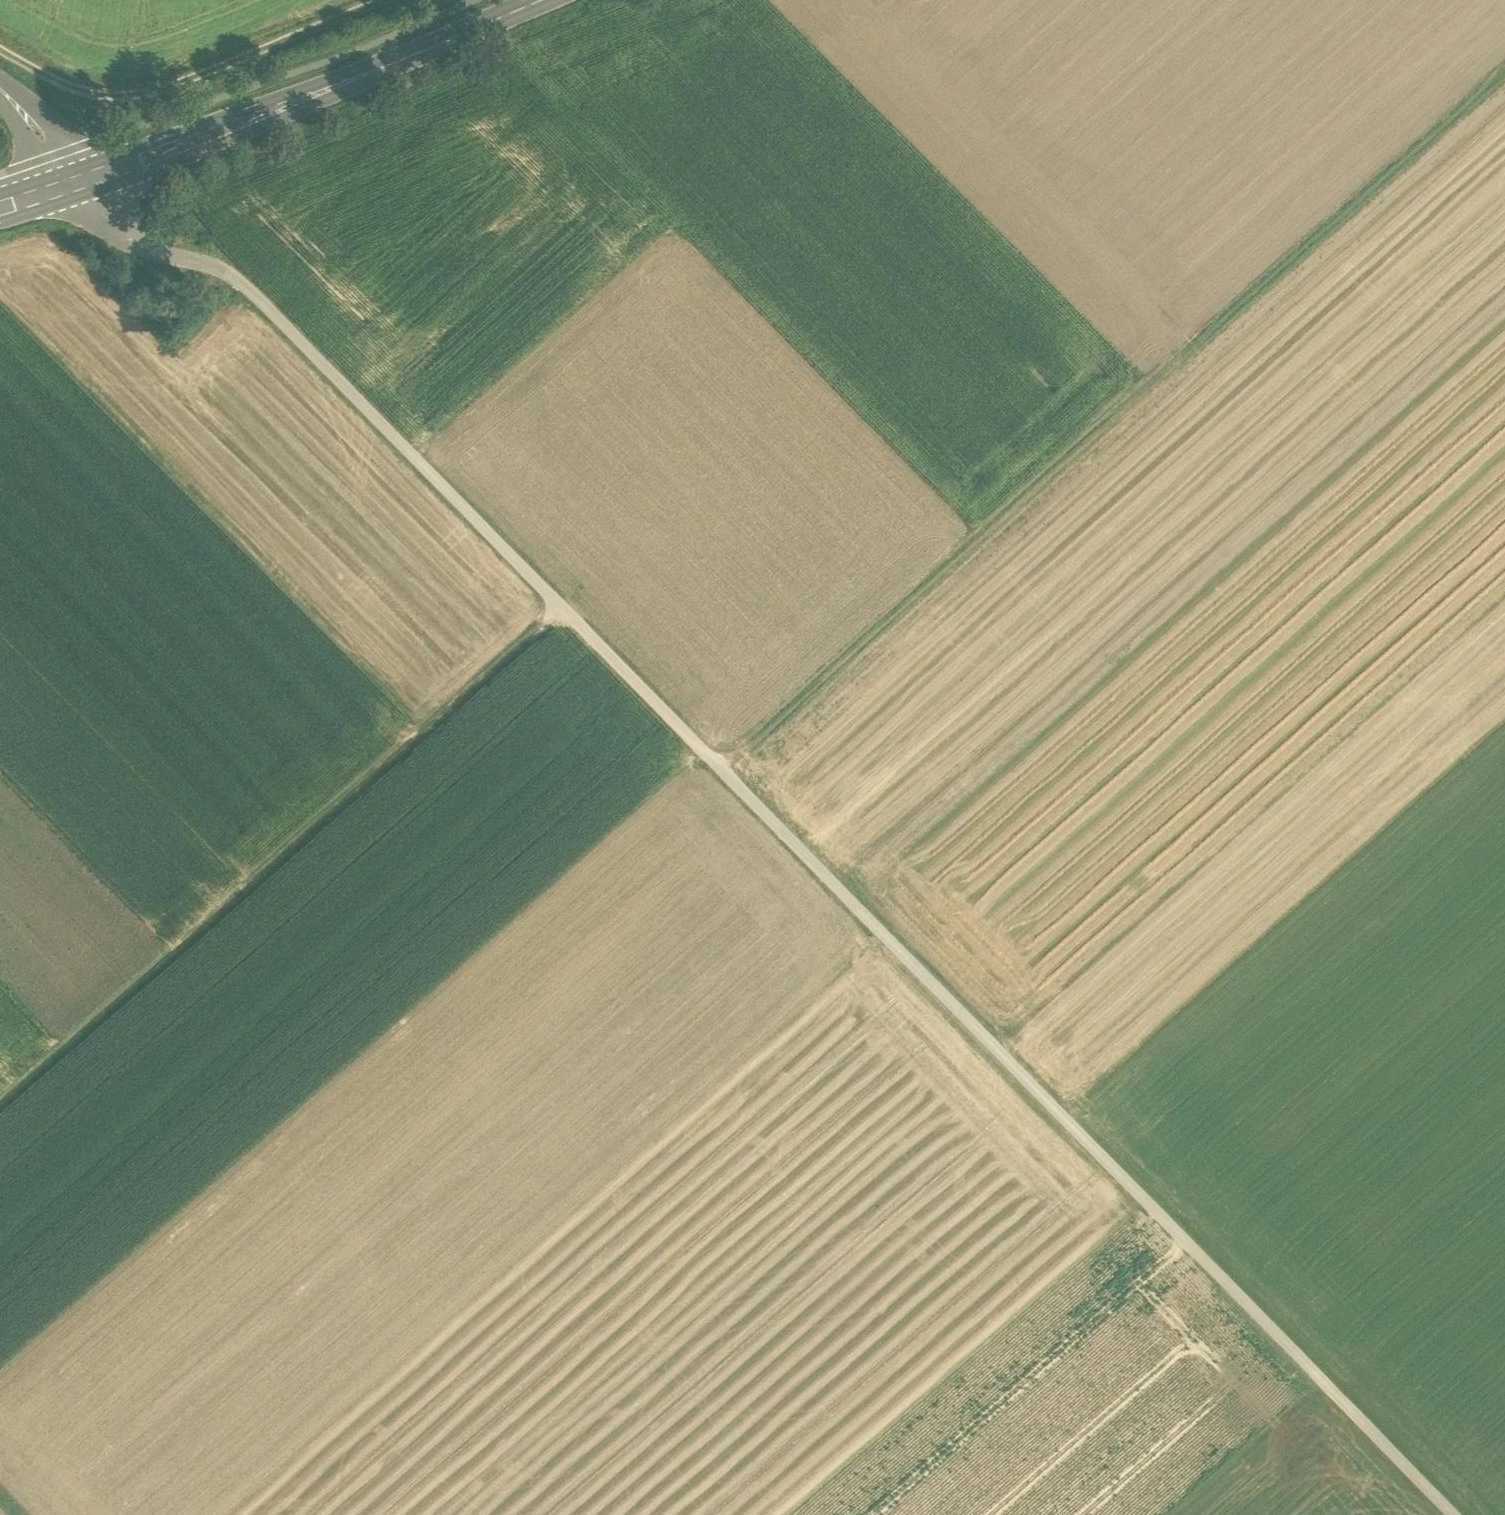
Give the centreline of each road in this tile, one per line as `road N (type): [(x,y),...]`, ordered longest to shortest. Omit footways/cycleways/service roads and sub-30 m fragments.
road 1 (track): [(75,184),(116,227),(149,247),(242,282),(1451,1514)]
road 2 (track): [(1504,68),(721,769)]
road 3 (track): [(0,1105),(565,610)]
road 4 (secondary): [(75,184),(542,0)]
road 5 (track): [(381,0),(137,96),(90,95),(0,49)]
road 6 (unclassified): [(75,184),(29,116),(0,89)]

